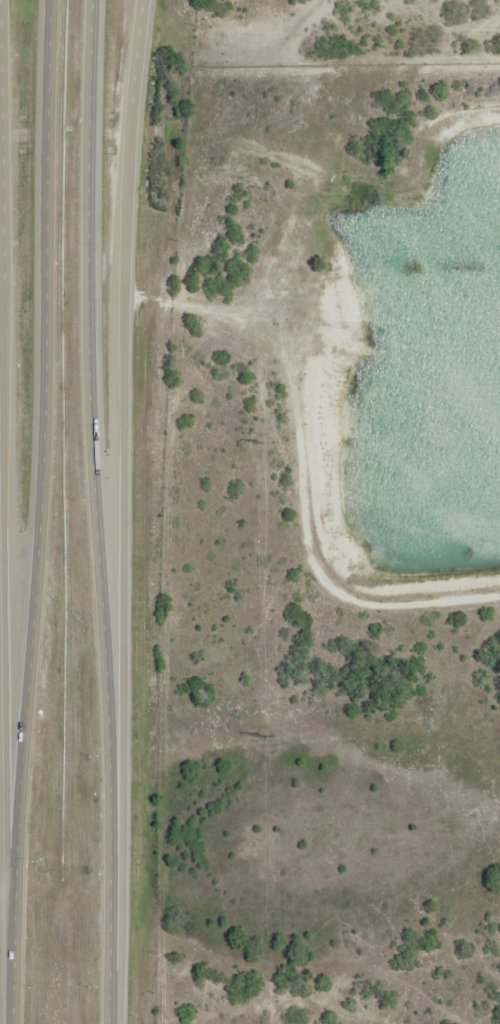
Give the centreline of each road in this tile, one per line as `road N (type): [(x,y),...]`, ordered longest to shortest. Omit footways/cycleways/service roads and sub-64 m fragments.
road 1 (trunk): [(119,974),(118,294),(143,0)]
road 2 (trunk): [(2,0),(11,910)]
road 3 (trunk): [(92,491),(86,333),(94,0)]
road 4 (trunk): [(49,0),(39,490)]
road 5 (trunk): [(119,974),(92,491)]
road 6 (trunk): [(39,490),(11,910)]

